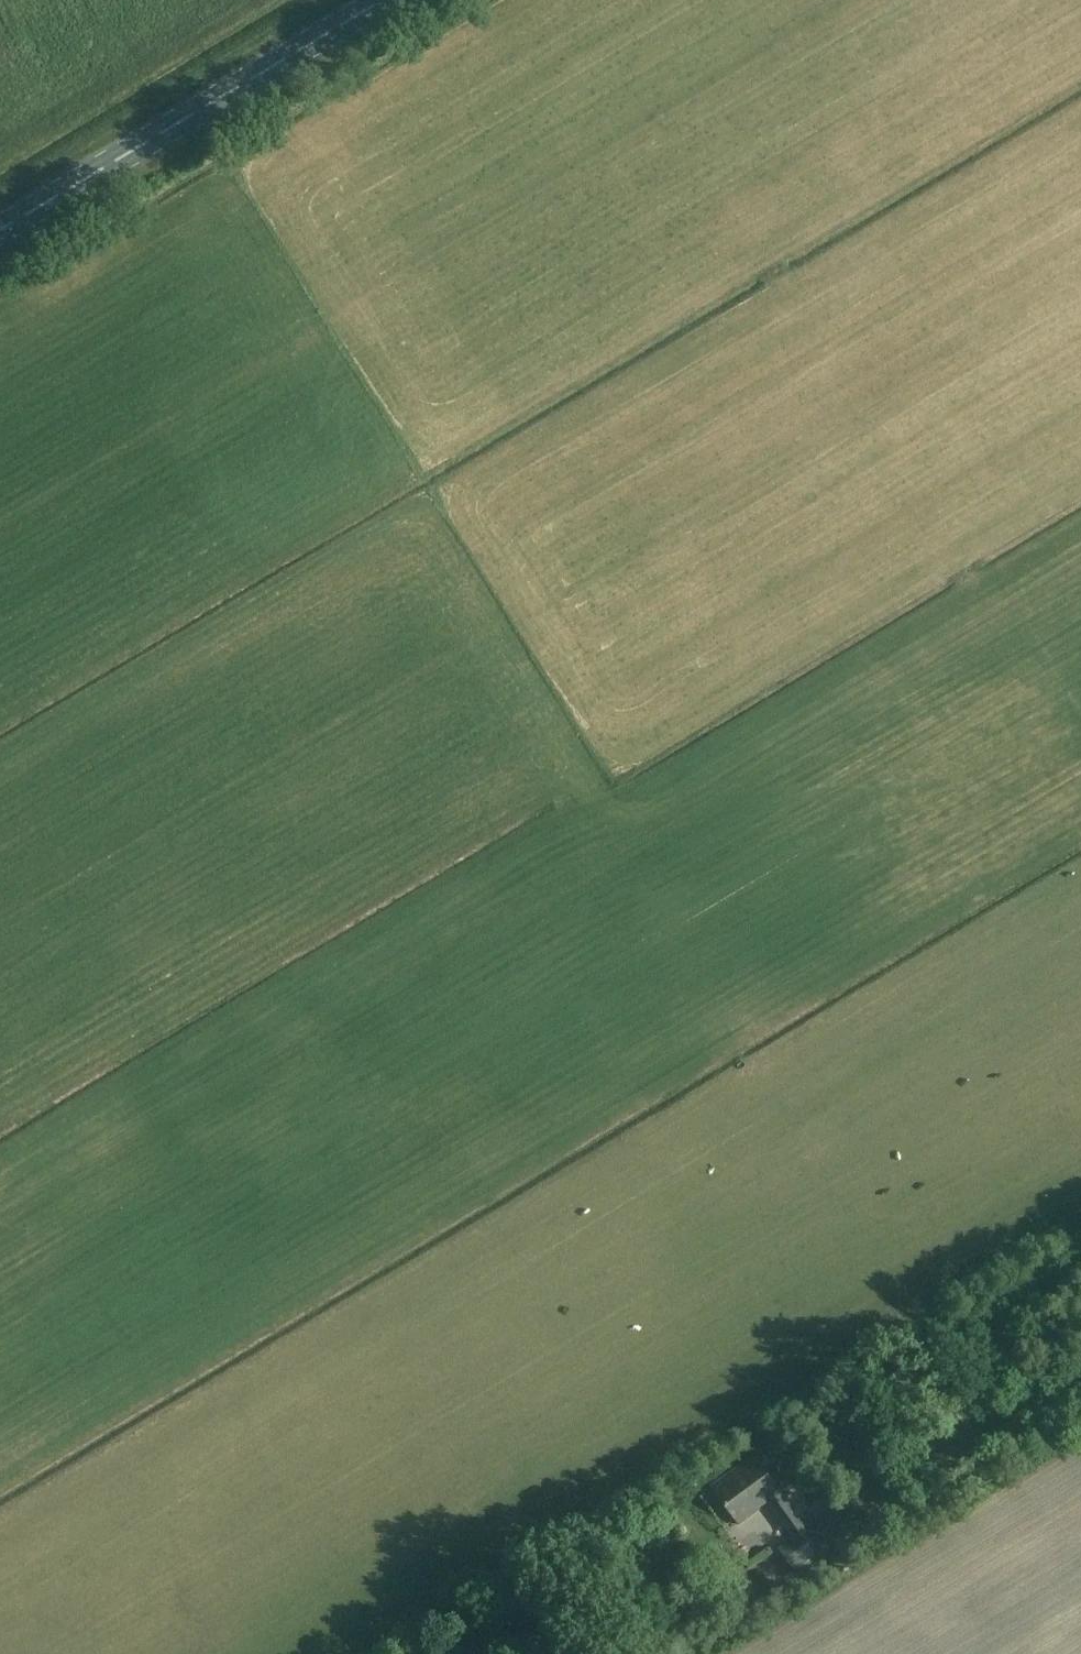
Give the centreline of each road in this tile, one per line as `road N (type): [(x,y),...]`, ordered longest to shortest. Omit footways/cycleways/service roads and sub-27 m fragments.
road 1 (primary): [(0,230),(382,0)]
road 2 (track): [(709,1653),(981,1493)]

